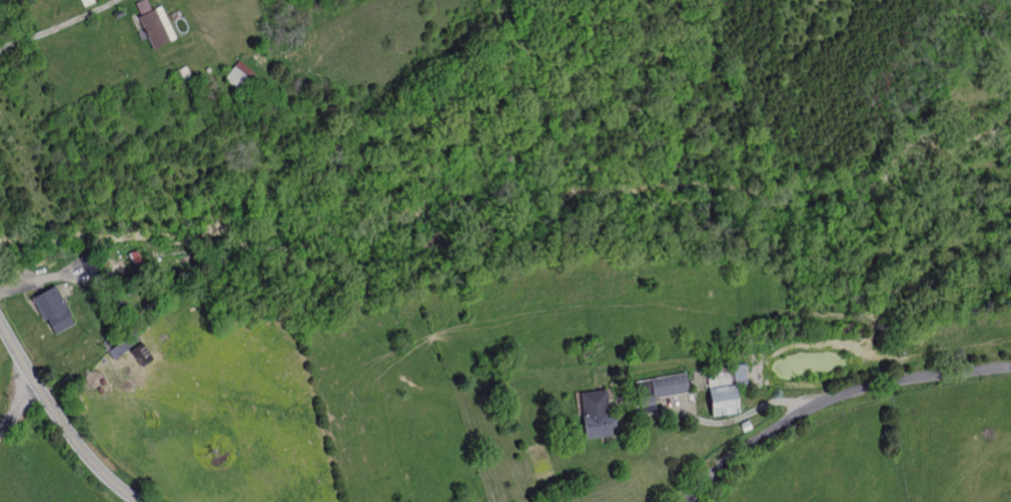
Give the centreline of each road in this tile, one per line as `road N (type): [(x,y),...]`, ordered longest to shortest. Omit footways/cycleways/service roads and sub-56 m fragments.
road 1 (residential): [(684,501),(714,470),(810,406),(870,385),(1010,366)]
road 2 (secondary): [(140,501),(79,445),(0,322)]

